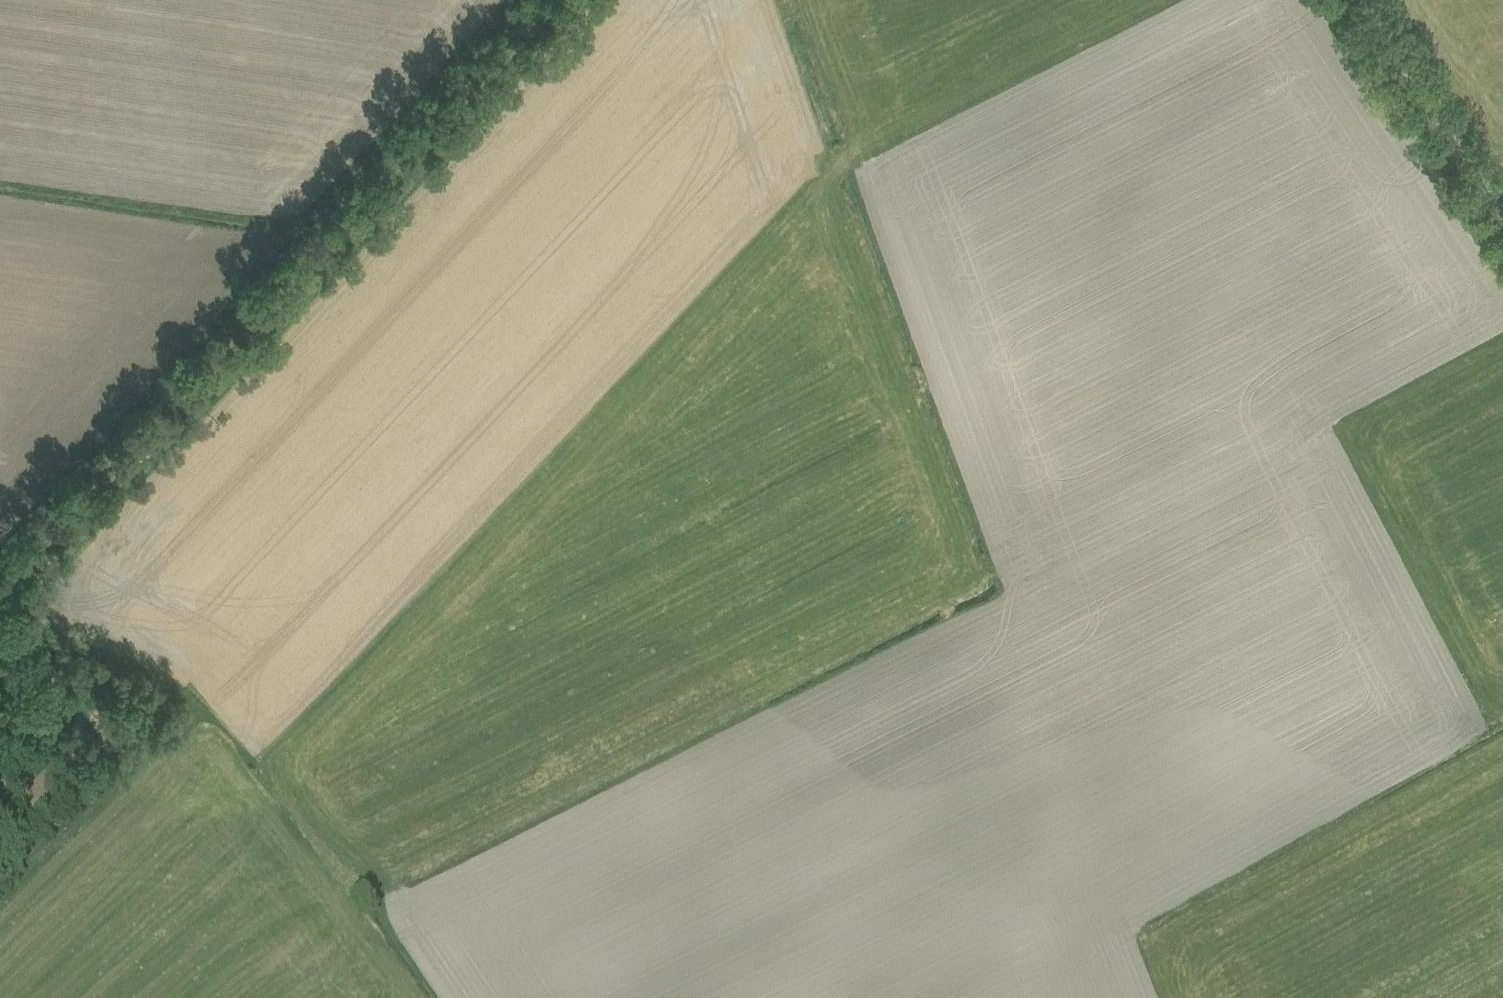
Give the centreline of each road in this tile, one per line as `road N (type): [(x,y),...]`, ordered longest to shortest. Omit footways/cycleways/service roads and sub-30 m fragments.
road 1 (track): [(0,612),(560,0)]
road 2 (unclassified): [(1362,0),(1502,210)]

